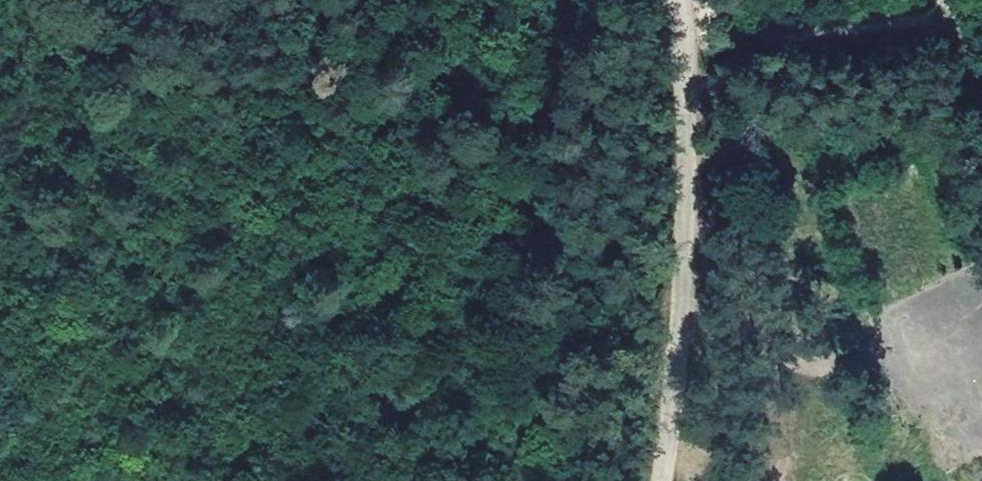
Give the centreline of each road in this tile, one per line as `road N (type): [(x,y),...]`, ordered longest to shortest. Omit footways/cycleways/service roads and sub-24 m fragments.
road 1 (track): [(671,0),(690,162),(681,480)]

